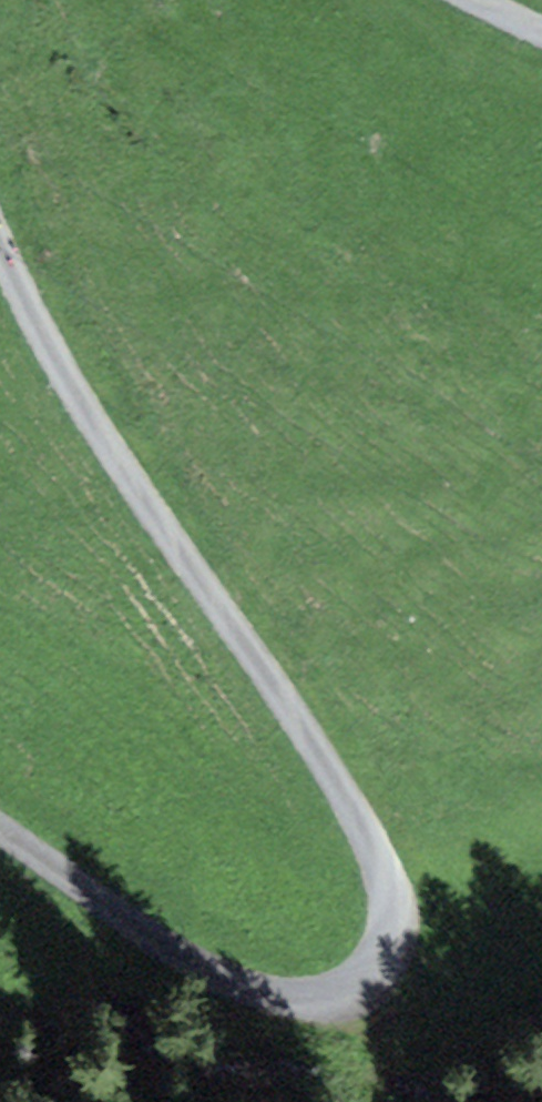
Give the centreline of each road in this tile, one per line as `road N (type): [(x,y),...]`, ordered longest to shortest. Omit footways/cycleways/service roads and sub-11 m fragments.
road 1 (track): [(0,244),(36,326),(392,878),(405,946),(357,1002),(288,1012),(216,986),(0,835)]
road 2 (track): [(381,973),(437,1101)]

